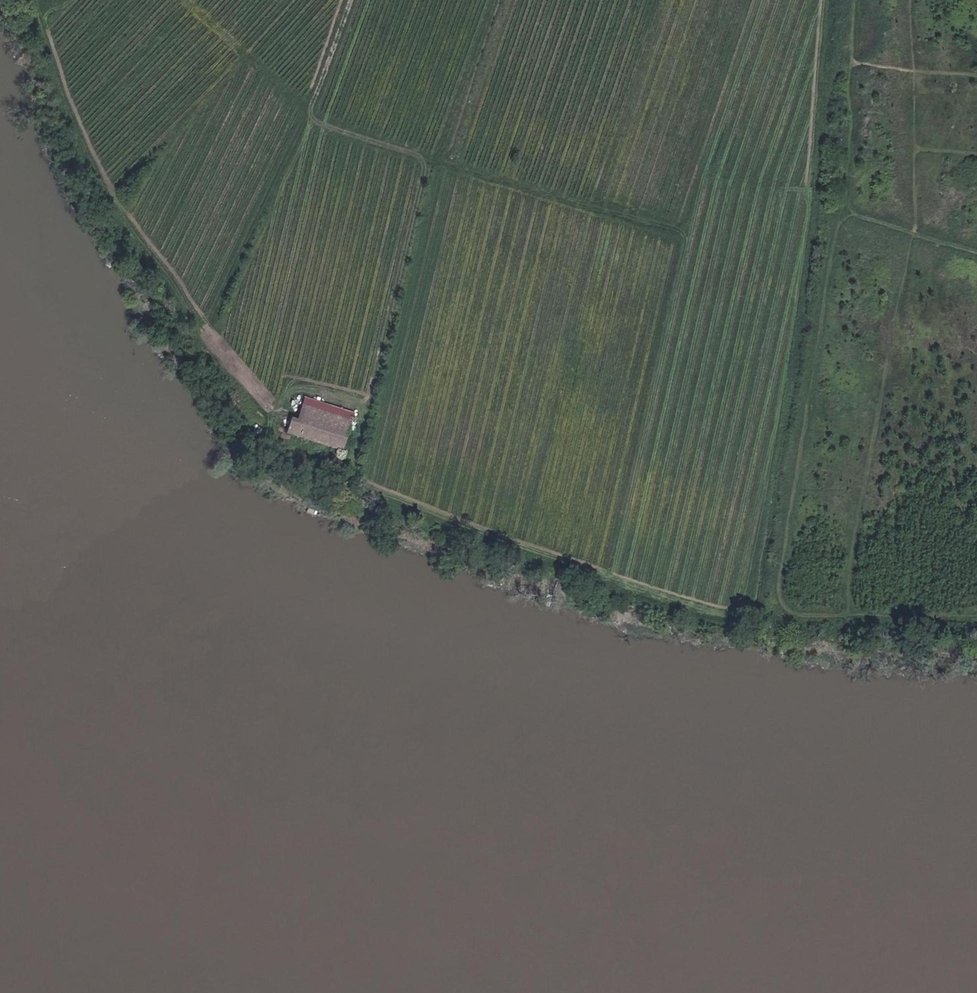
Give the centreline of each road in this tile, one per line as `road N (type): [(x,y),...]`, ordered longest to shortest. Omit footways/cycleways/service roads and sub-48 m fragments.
road 1 (track): [(263,431),(227,384),(215,327),(201,322),(120,207),(77,120),(41,0)]
road 2 (track): [(215,327),(355,0)]

